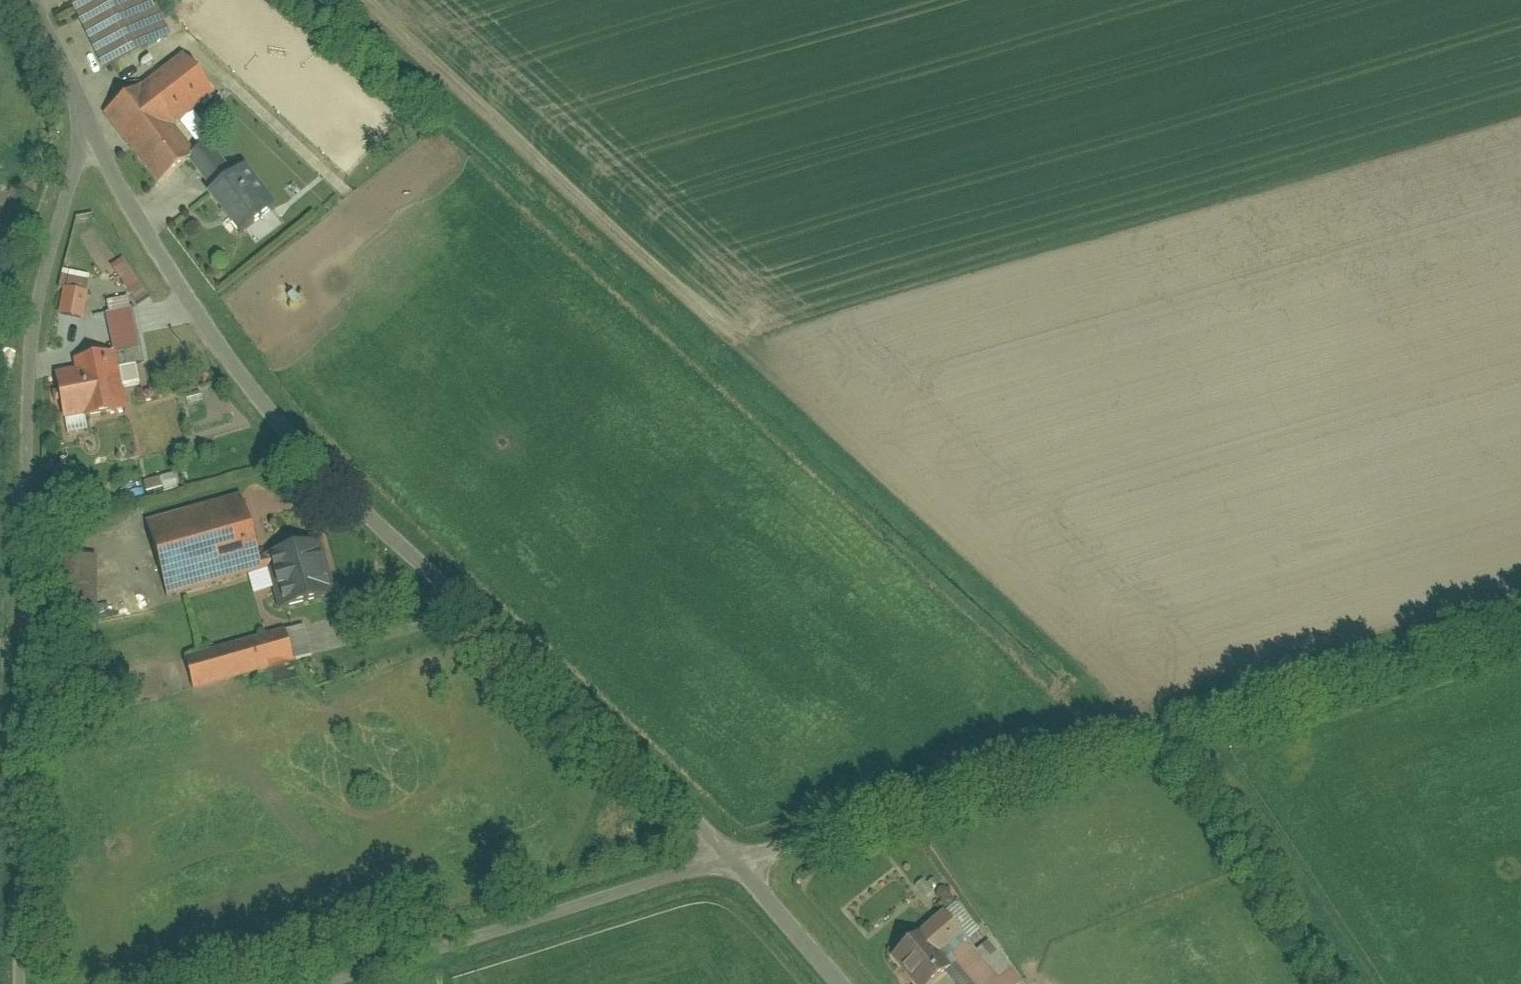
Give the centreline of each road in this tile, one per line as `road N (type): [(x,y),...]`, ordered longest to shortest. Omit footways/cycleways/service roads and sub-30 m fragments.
road 1 (residential): [(72,104),(219,339),(286,427),(466,619),(725,852)]
road 2 (residential): [(72,104),(26,305),(17,404),(8,983)]
road 3 (unclassified): [(725,852),(1520,618)]
road 4 (unclassified): [(289,983),(725,852)]
road 5 (unclassified): [(725,852),(843,983)]

